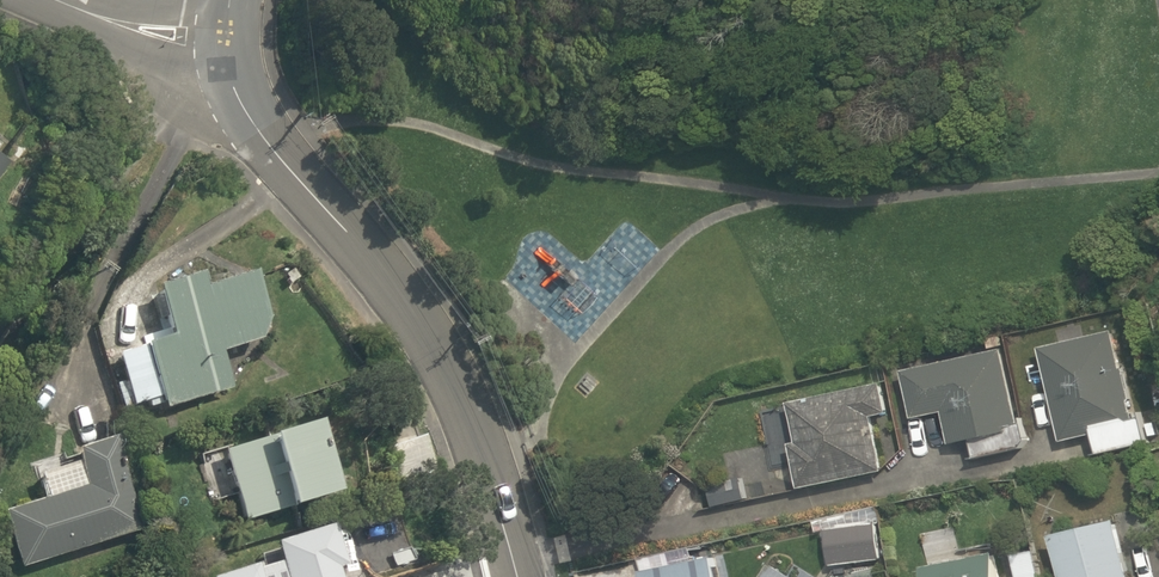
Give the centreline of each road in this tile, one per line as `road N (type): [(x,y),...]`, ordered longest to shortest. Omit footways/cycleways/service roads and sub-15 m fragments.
road 1 (residential): [(228,62),(274,150),(406,315),(473,419),(516,576)]
road 2 (residential): [(61,0),(228,62)]

